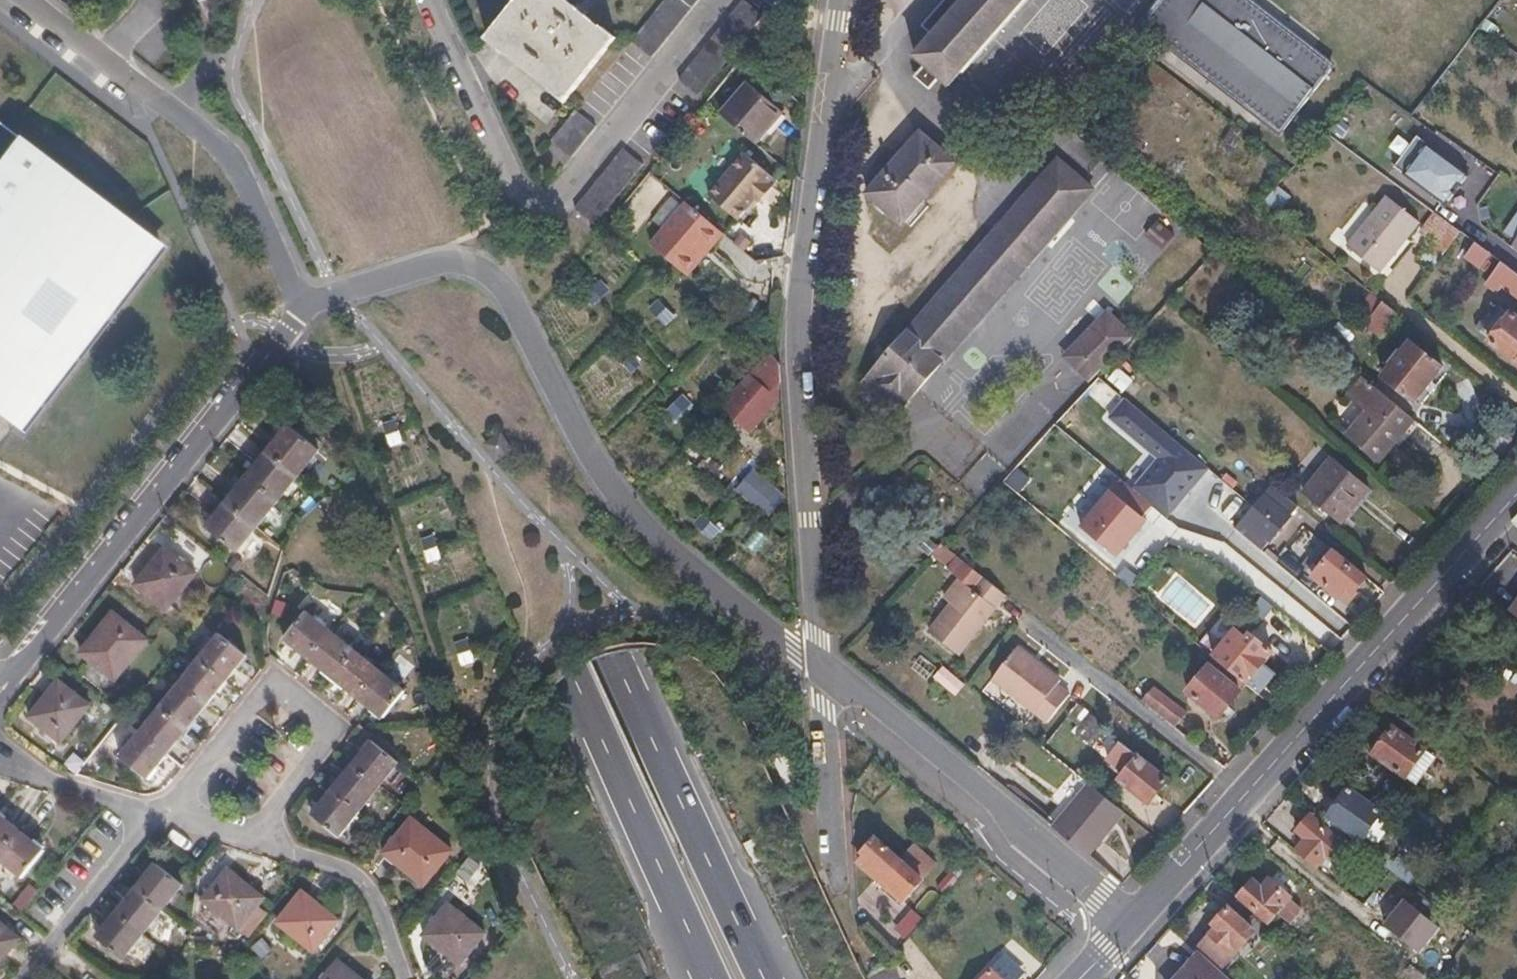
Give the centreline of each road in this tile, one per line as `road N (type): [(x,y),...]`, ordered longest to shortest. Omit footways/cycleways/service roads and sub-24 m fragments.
road 1 (motorway): [(259,0),(706,978)]
road 2 (motorway): [(757,978),(315,0)]
road 3 (residential): [(298,303),(462,256),(492,267),(524,307),(584,434),(665,541),(830,669)]
road 4 (residential): [(843,0),(808,306),(830,669)]
road 5 (secondary): [(1128,927),(1516,496)]
road 6 (residential): [(431,0),(517,186),(549,208),(734,0)]
road 7 (residential): [(2,688),(298,303)]
road 8 (residential): [(830,669),(999,799),(1035,845),(1128,927)]
road 9 (residential): [(165,818),(276,683),(335,730),(247,843)]
road 10 (residential): [(298,303),(232,158),(106,59)]
road 11 (residential): [(247,843),(359,879),(377,904),(402,978)]
road 12 (residential): [(28,978),(165,818)]
road 13 (residential): [(830,669),(835,874)]
road 14 (residential): [(0,752),(49,781),(165,818)]

